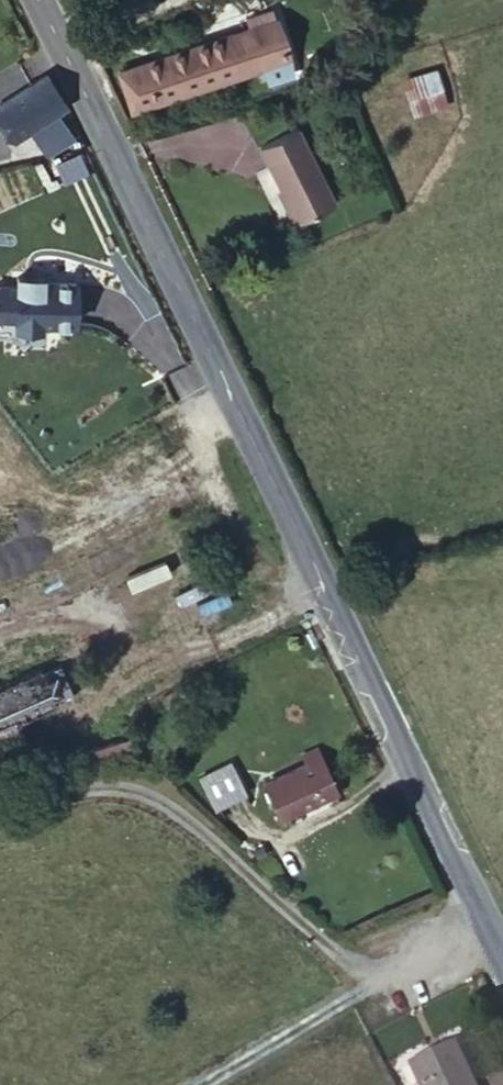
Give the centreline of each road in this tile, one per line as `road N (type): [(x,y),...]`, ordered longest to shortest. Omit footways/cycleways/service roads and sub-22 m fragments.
road 1 (secondary): [(502,959),(40,0)]

